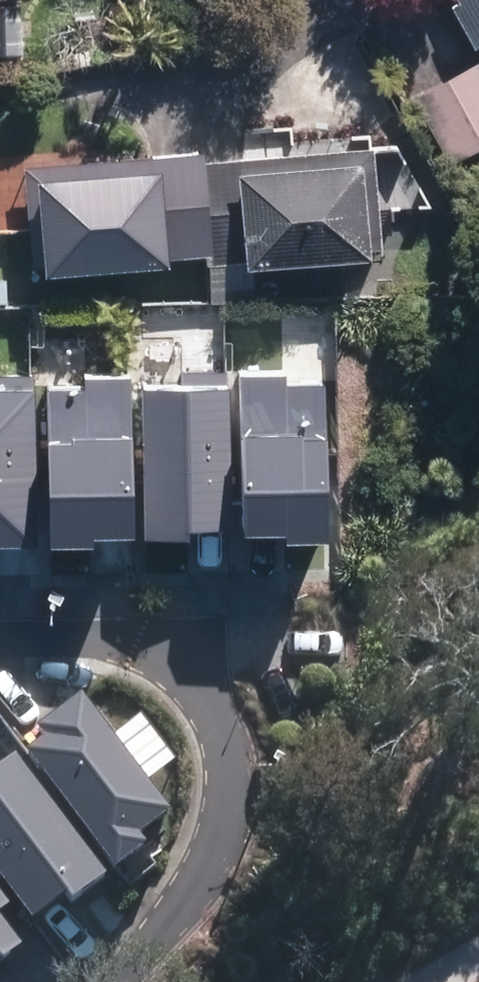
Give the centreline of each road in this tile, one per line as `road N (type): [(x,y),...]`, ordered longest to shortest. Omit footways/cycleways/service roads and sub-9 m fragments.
road 1 (residential): [(0,645),(113,639),(170,652),(206,684),(220,721),(228,791),(214,860),(120,981)]

